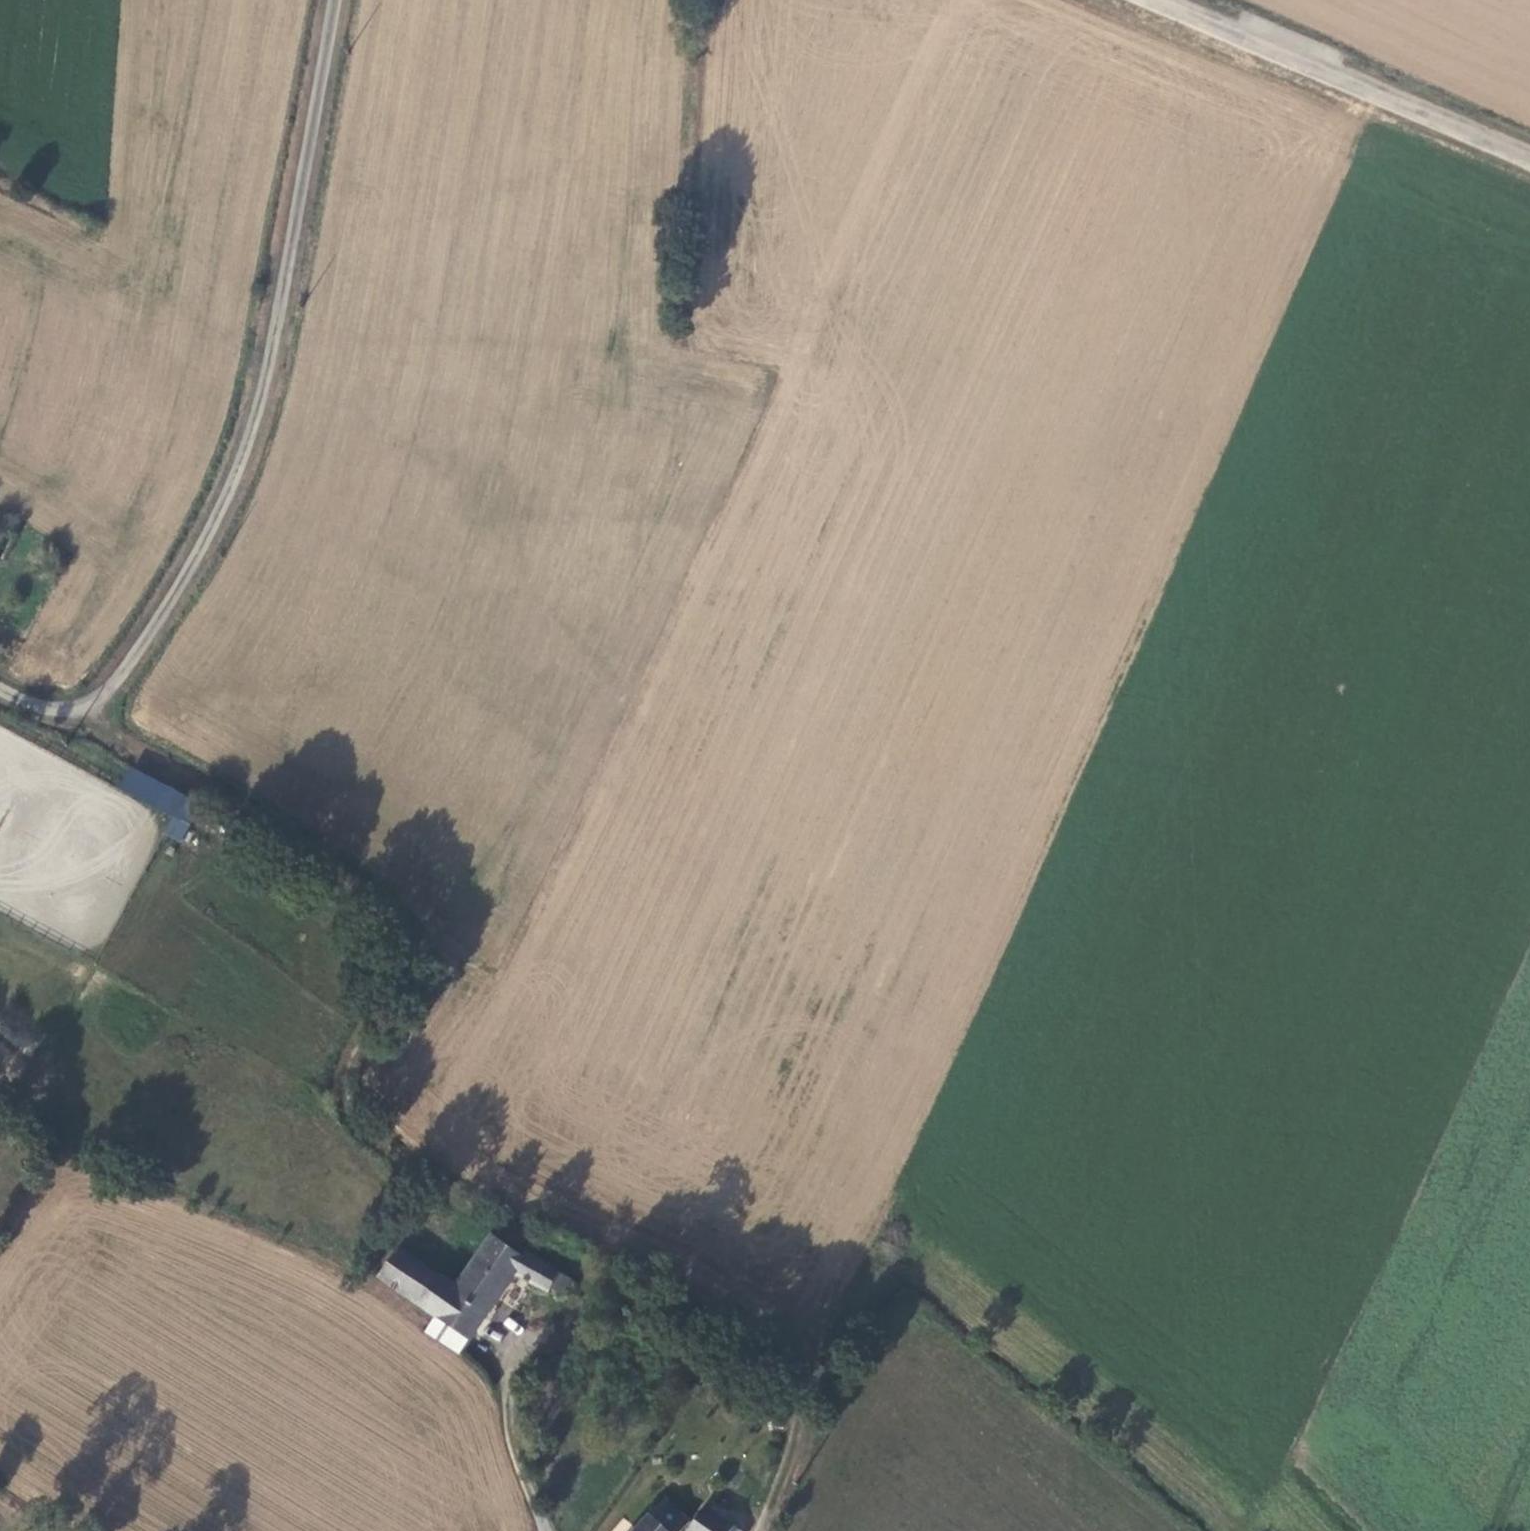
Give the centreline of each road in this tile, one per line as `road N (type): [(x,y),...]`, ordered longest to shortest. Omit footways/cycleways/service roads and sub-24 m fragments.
road 1 (unclassified): [(339,0),(275,376),(130,681),(79,732),(0,694)]
road 2 (tertiary): [(1529,159),(1155,0)]

